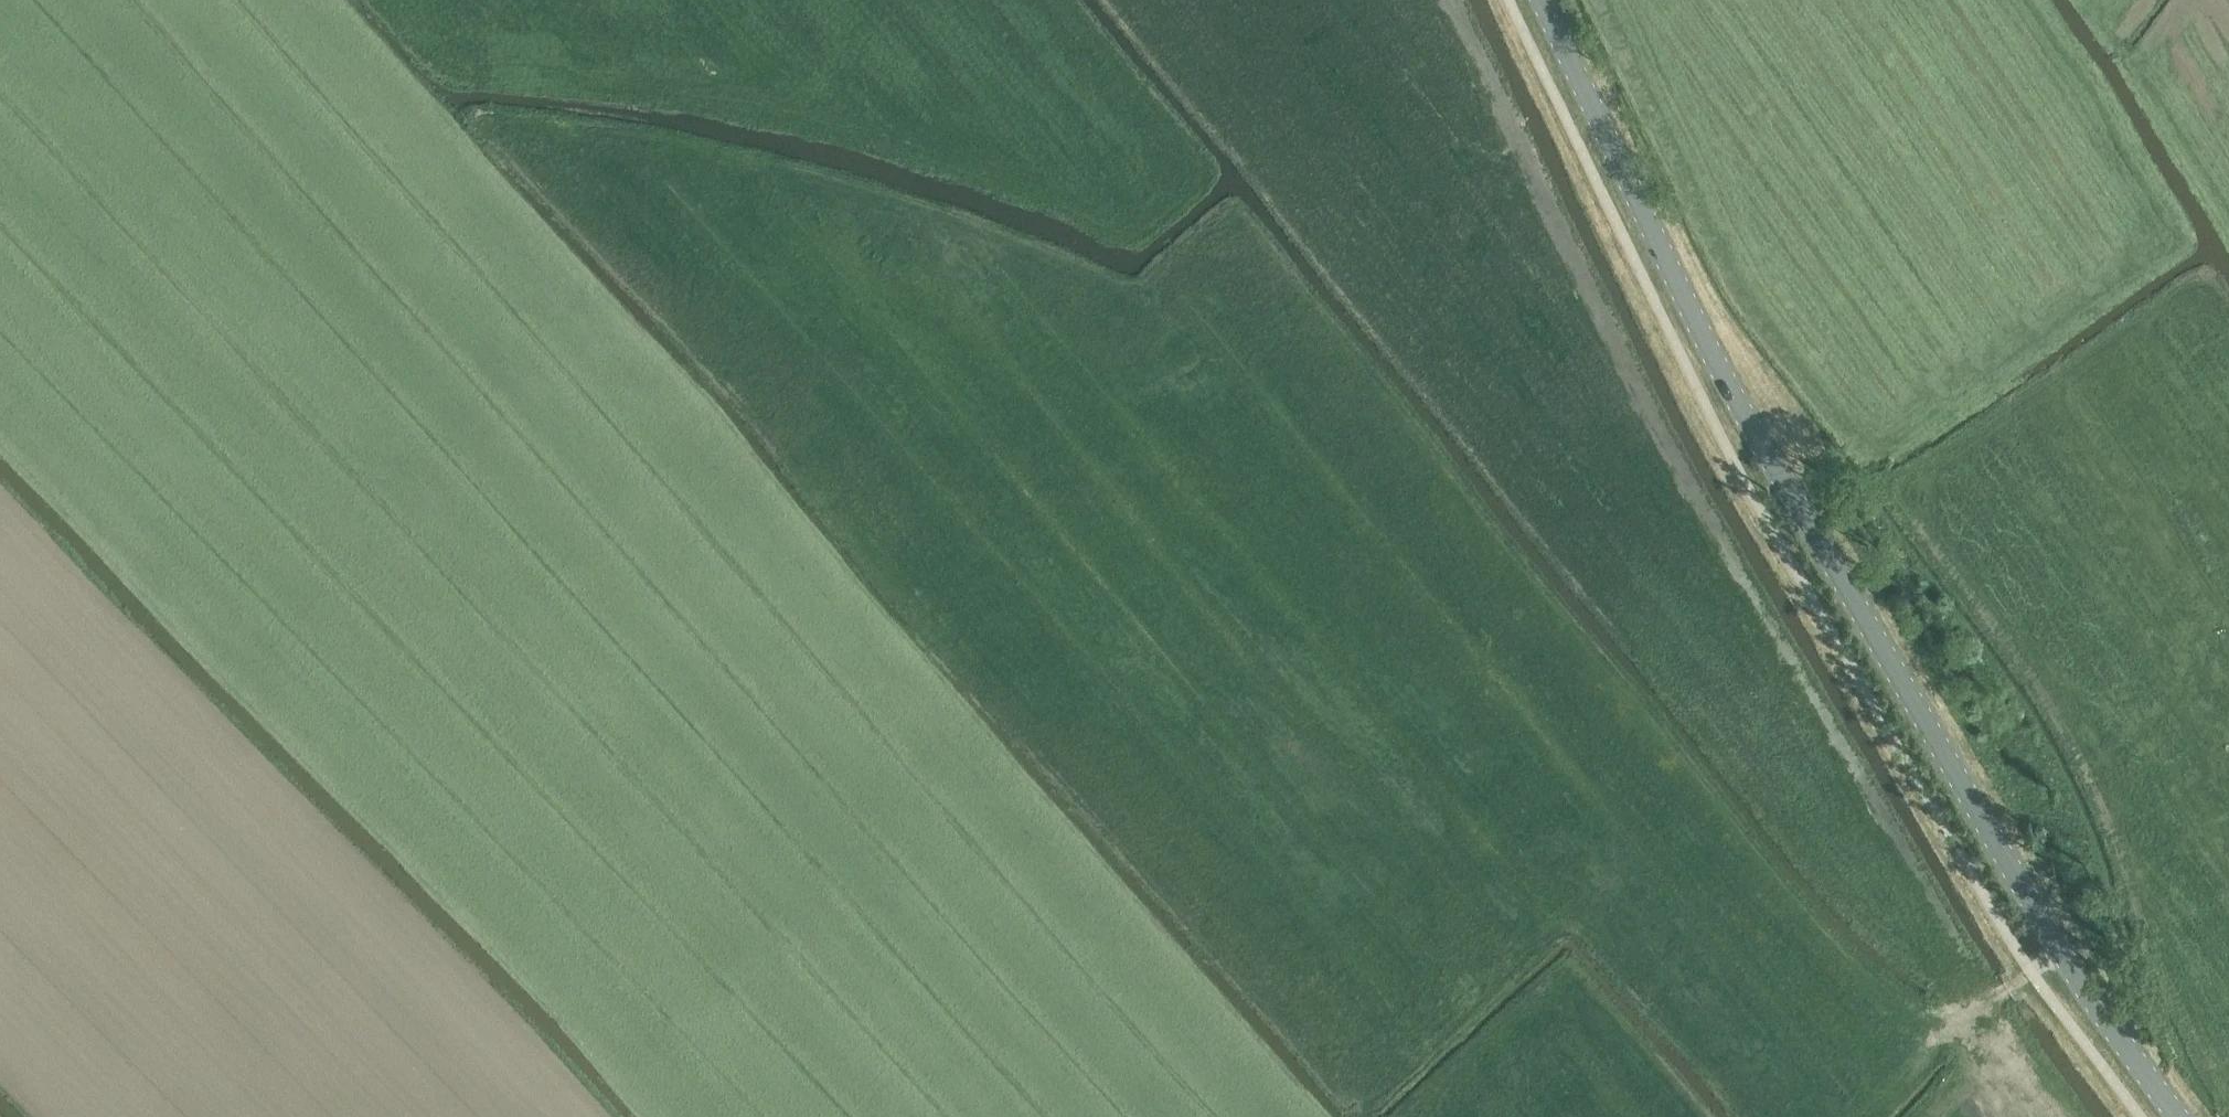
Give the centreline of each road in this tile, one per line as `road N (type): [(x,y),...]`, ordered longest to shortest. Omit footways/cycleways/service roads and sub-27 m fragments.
road 1 (tertiary): [(2184,1116),(2059,955),(1885,665),(1730,394),(1542,0)]
road 2 (track): [(1899,1025),(1940,1026),(1989,998),(1996,1039)]

